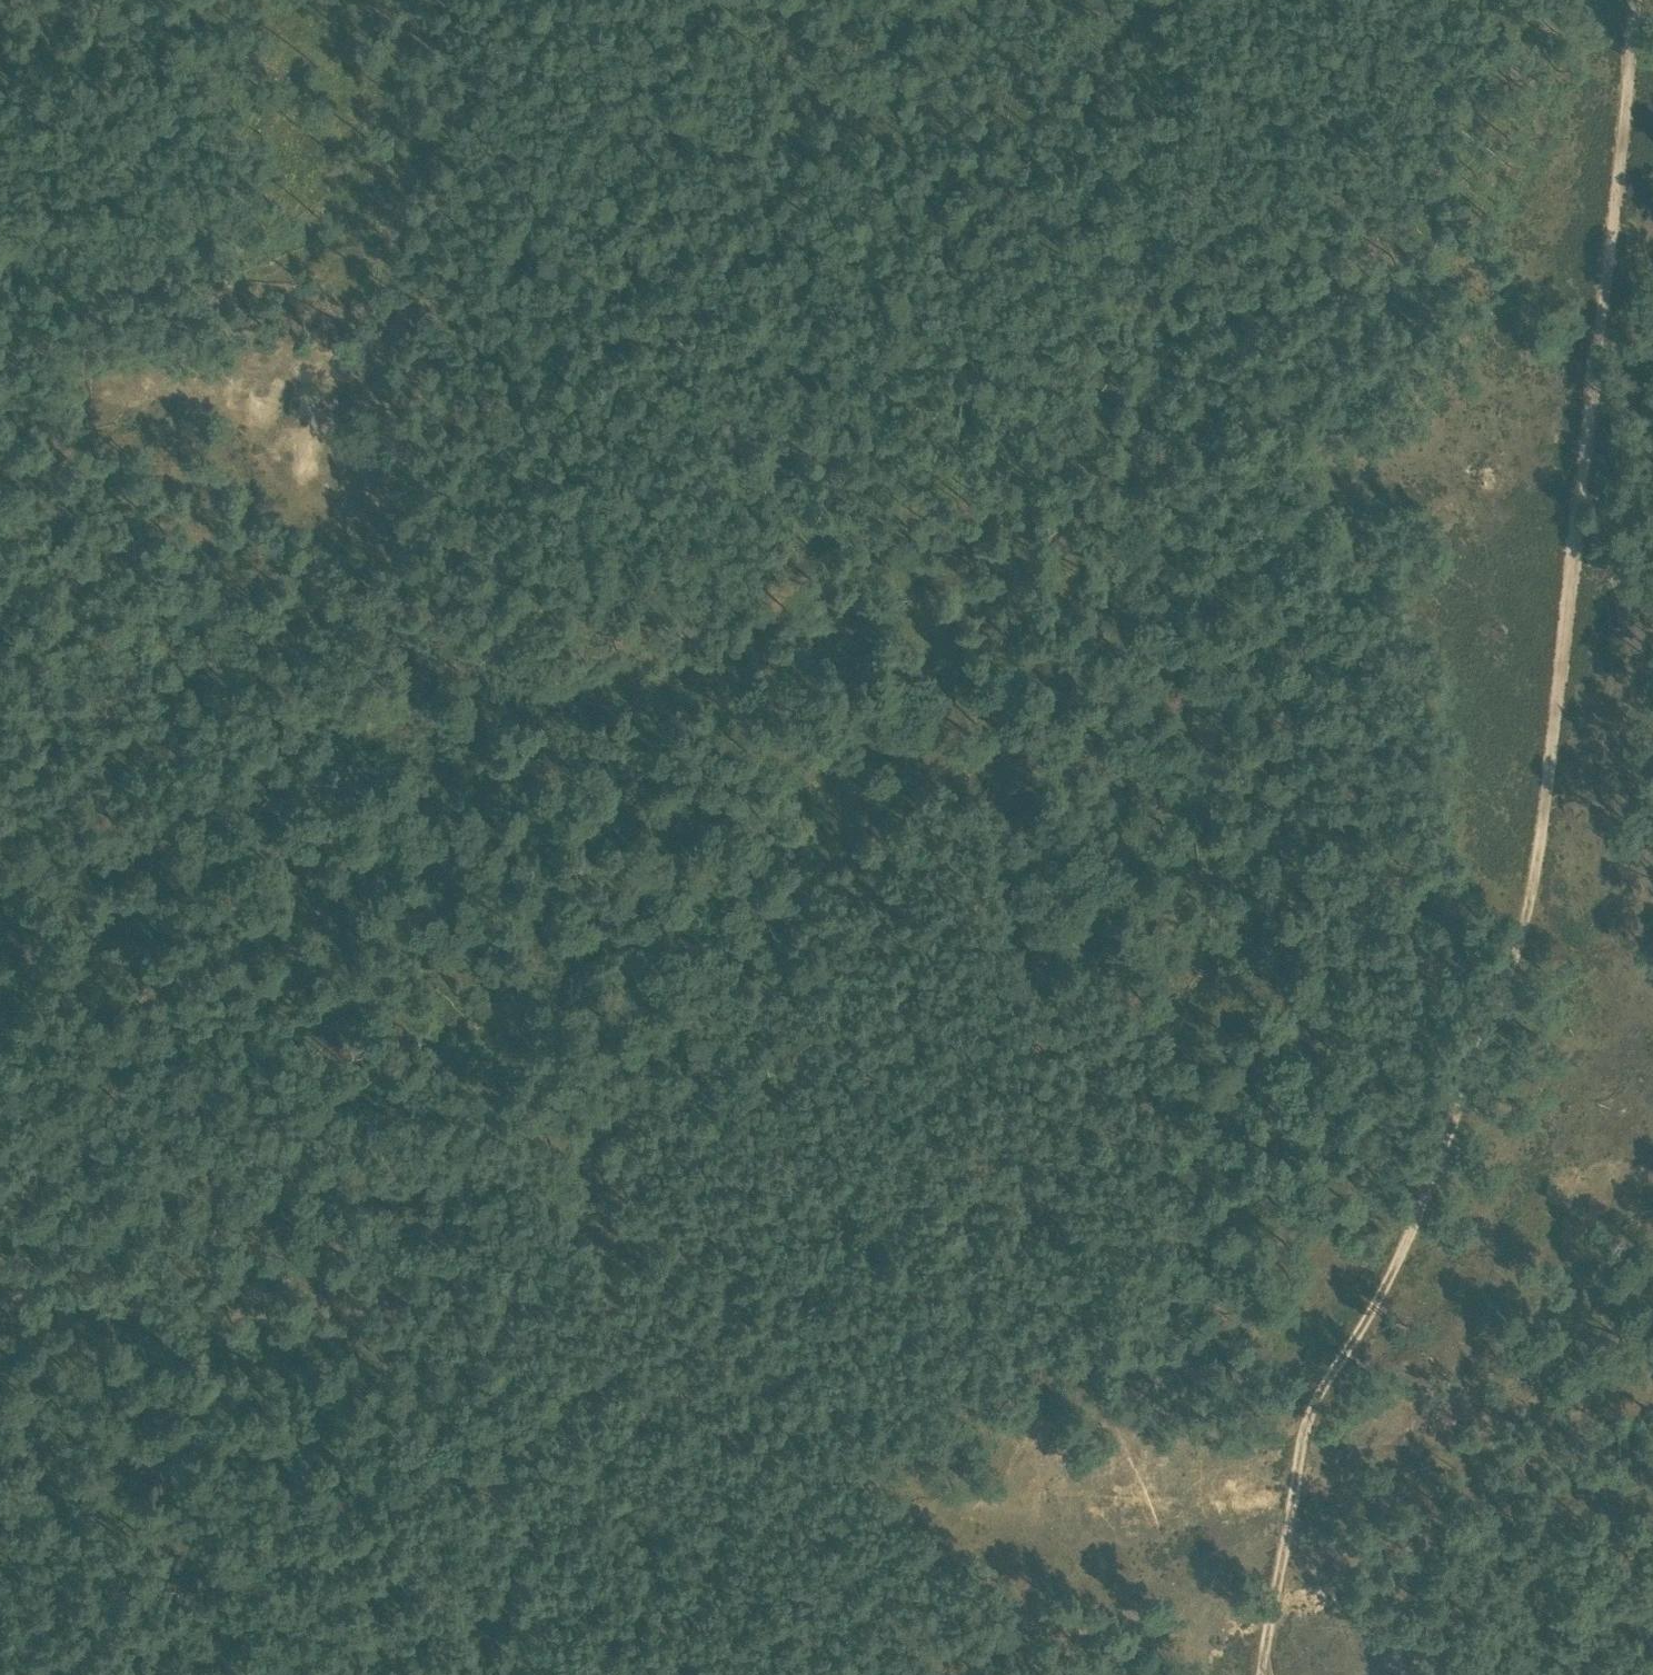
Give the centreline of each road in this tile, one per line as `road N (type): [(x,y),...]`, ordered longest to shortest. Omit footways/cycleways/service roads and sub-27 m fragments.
road 1 (track): [(1264,1674),(1305,1410),(1329,1364),(1386,1293),(1505,982),(1538,869),(1637,0)]

